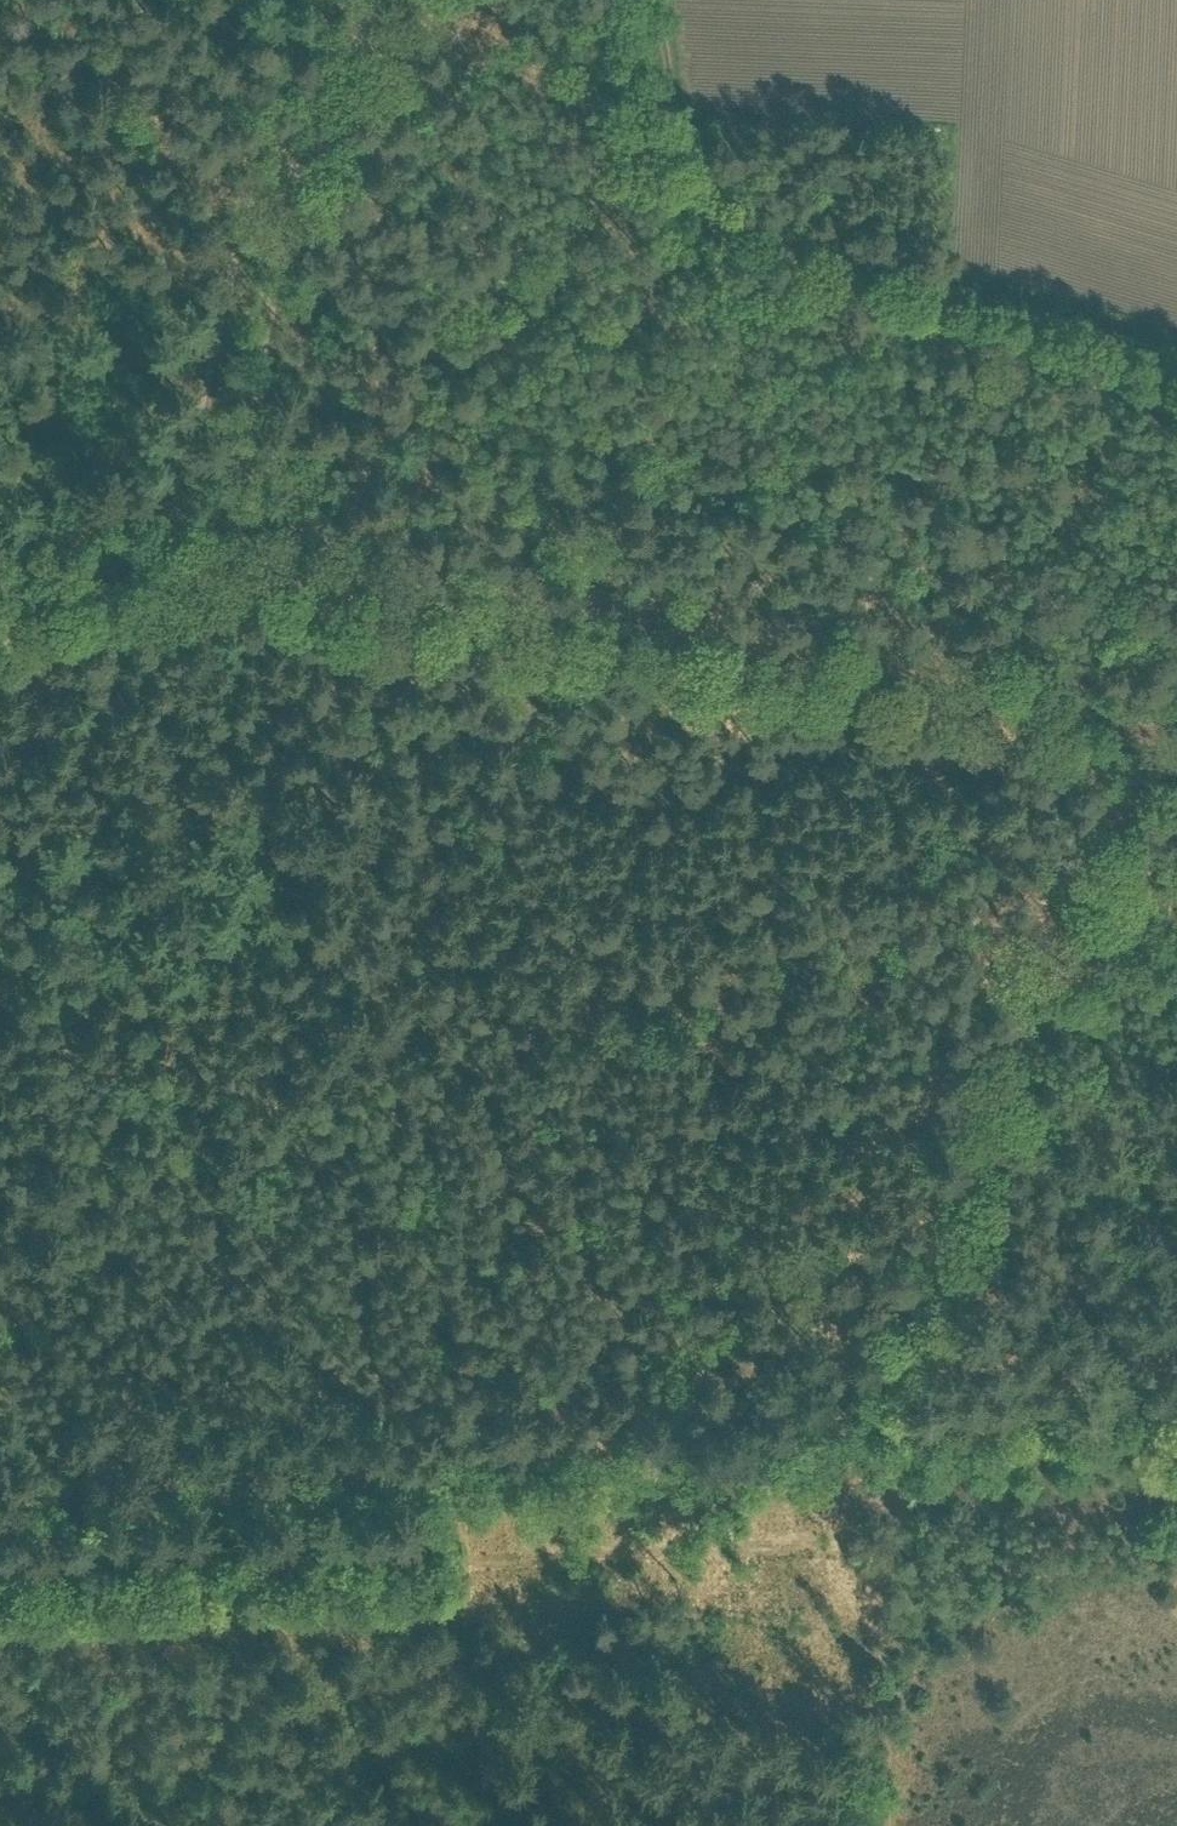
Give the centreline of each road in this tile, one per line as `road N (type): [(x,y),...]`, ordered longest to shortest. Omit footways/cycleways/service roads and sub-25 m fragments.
road 1 (track): [(0,1587),(862,1549)]
road 2 (track): [(0,607),(210,558),(311,118),(377,0)]
road 3 (track): [(858,1464),(1144,723)]
road 4 (track): [(665,0),(686,157),(720,211),(1176,354)]
road 5 (track): [(0,1502),(690,1471)]
road 6 (track): [(1144,723),(646,634)]
road 7 (track): [(210,558),(646,634)]
road 8 (track): [(883,1825),(858,1464)]
road 9 (track): [(858,1464),(1176,1449)]
road 10 (track): [(690,1471),(858,1464)]

